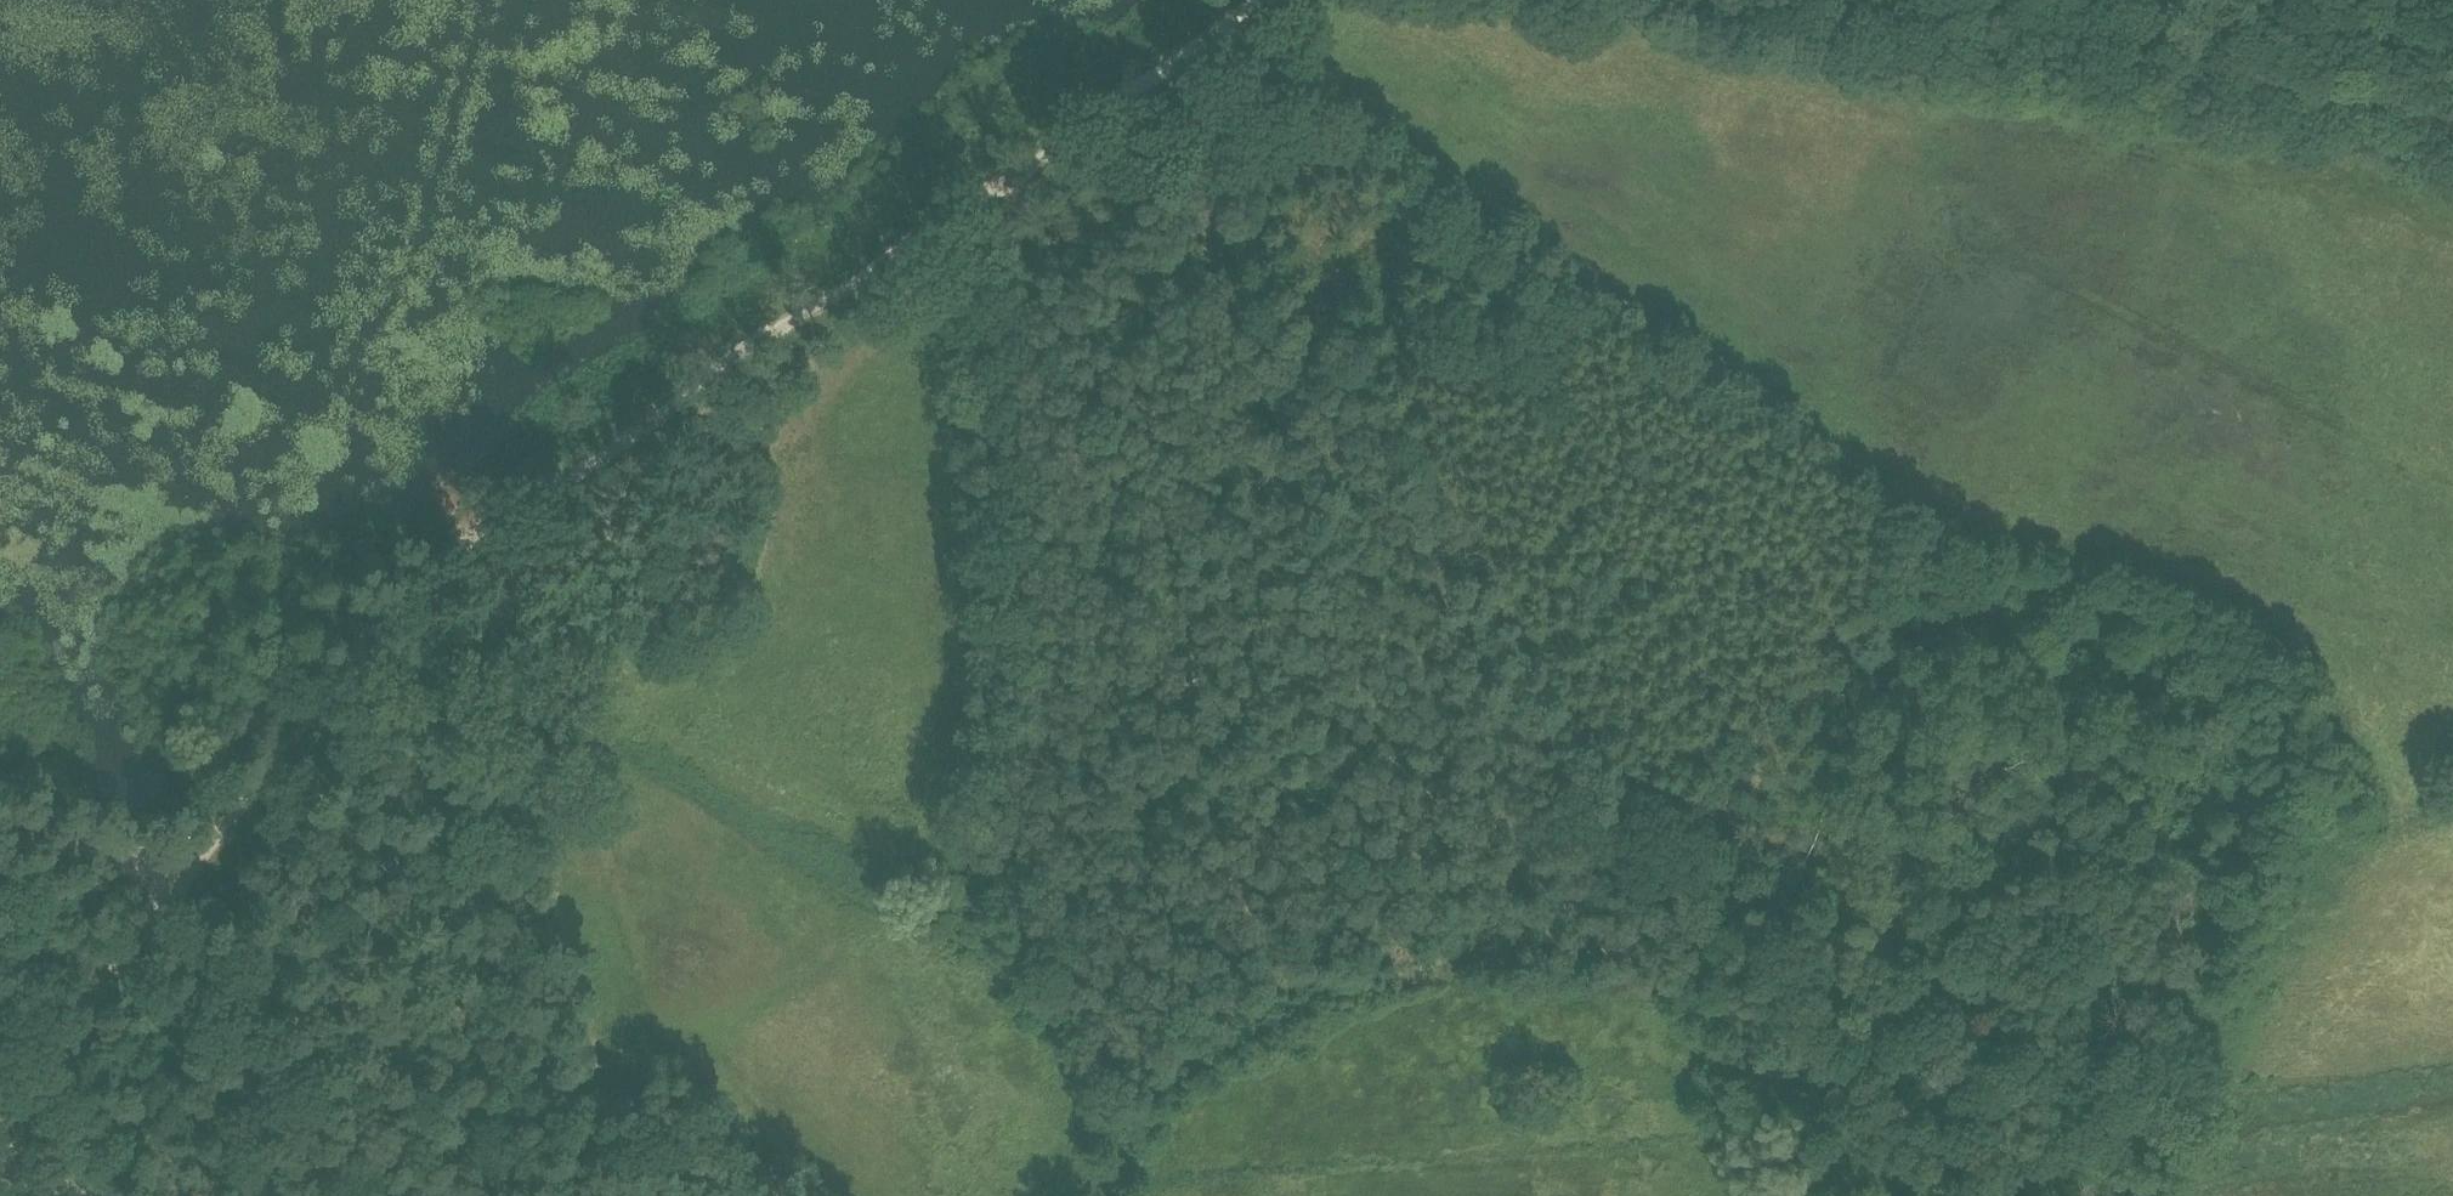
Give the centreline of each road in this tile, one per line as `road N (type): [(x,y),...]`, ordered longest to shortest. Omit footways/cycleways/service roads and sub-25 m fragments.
road 1 (track): [(1261,0),(855,286),(749,350),(377,622),(187,874)]
road 2 (track): [(0,1145),(183,886)]
road 3 (track): [(0,833),(183,886)]

